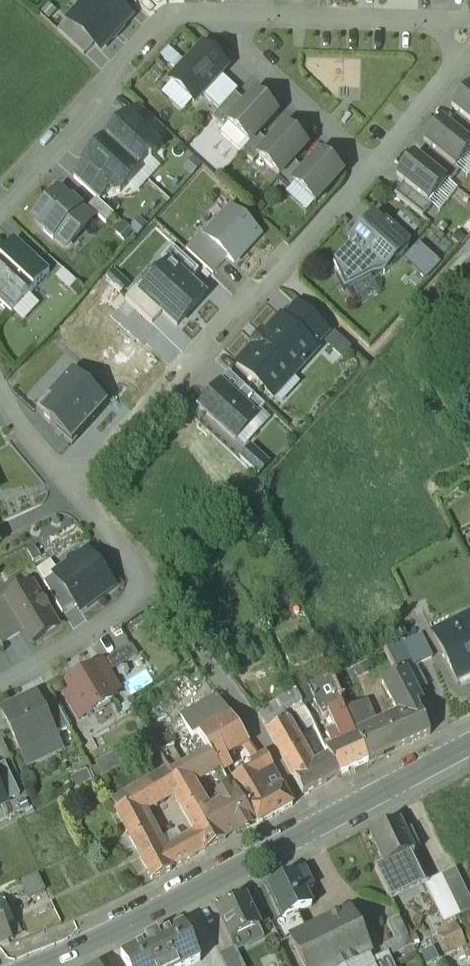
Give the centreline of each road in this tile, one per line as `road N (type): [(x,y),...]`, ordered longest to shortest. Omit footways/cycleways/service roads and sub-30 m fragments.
road 1 (tertiary): [(469,762),(65,965)]
road 2 (residential): [(74,518),(367,207)]
road 3 (residential): [(0,237),(173,51),(205,50)]
road 4 (residential): [(469,63),(205,50)]
road 5 (residential): [(205,50),(367,207)]
road 6 (residential): [(0,713),(151,609)]
road 7 (residential): [(367,207),(439,121),(469,68)]

